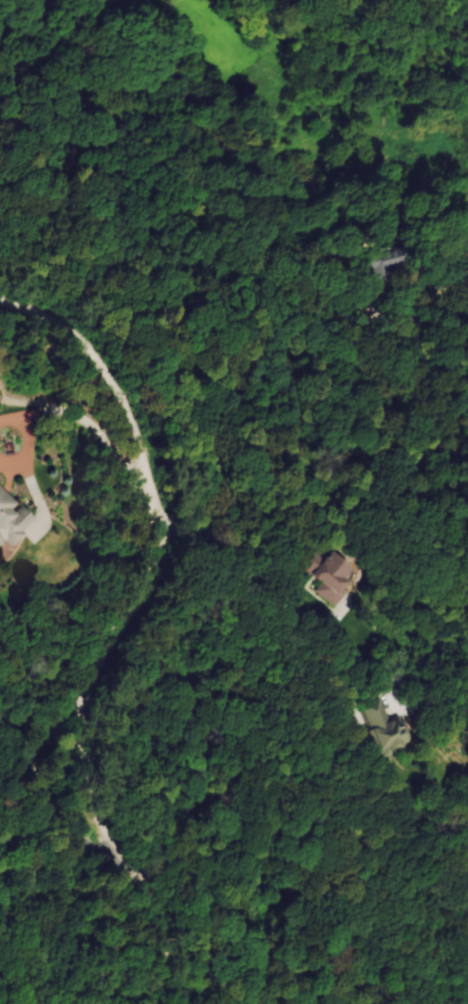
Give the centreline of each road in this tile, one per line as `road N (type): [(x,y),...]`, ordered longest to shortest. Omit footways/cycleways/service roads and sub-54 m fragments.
road 1 (residential): [(185,1003),(171,936),(100,803),(88,756),(95,688),(155,562),(157,503),(130,414),(102,364),(41,315),(0,303)]

